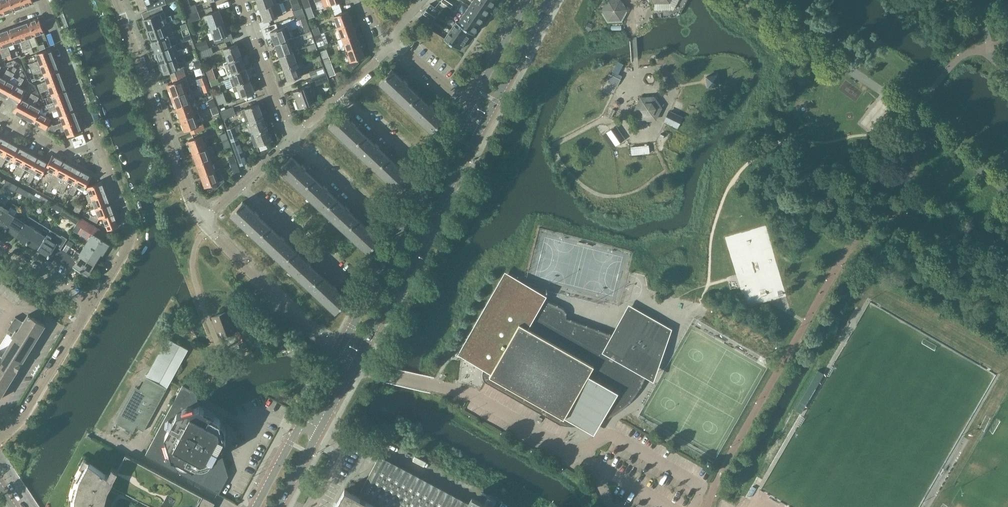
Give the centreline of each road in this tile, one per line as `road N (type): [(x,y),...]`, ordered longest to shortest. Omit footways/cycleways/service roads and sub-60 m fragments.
road 1 (tertiary): [(466,114),(339,352)]
road 2 (tertiary): [(356,361),(484,124)]
road 3 (residential): [(201,221),(116,0)]
road 4 (residential): [(339,352),(201,221)]
road 5 (residential): [(92,303),(130,231),(98,142)]
road 6 (residential): [(0,437),(23,416),(92,303)]
road 7 (residential): [(293,137),(241,0)]
road 8 (residential): [(98,142),(46,7)]
road 9 (tertiary): [(484,124),(549,0)]
road 10 (residential): [(340,278),(240,186)]

